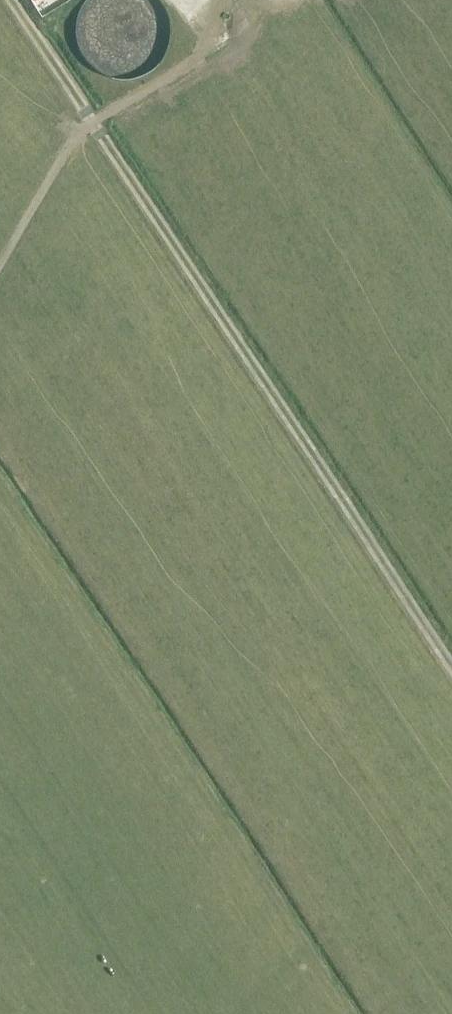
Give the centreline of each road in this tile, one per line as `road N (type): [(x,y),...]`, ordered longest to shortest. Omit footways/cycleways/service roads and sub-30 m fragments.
road 1 (track): [(93,124),(451,663)]
road 2 (track): [(93,124),(198,56),(211,37),(192,6)]
road 3 (track): [(93,124),(75,137),(0,265)]
road 4 (track): [(11,0),(93,124)]

